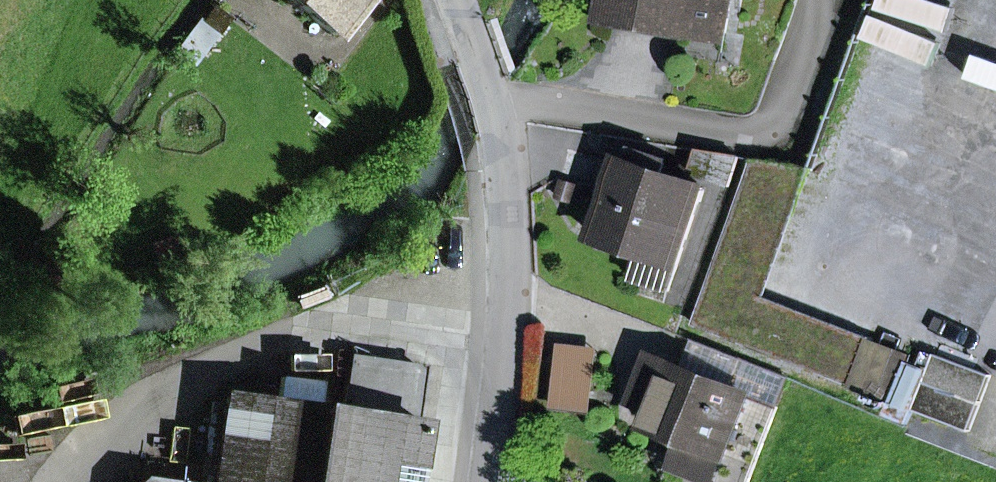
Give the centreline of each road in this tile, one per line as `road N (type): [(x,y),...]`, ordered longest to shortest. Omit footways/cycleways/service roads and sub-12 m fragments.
road 1 (residential): [(818,0),(781,116),(765,138),(491,103)]
road 2 (residential): [(489,481),(510,229),(491,103)]

